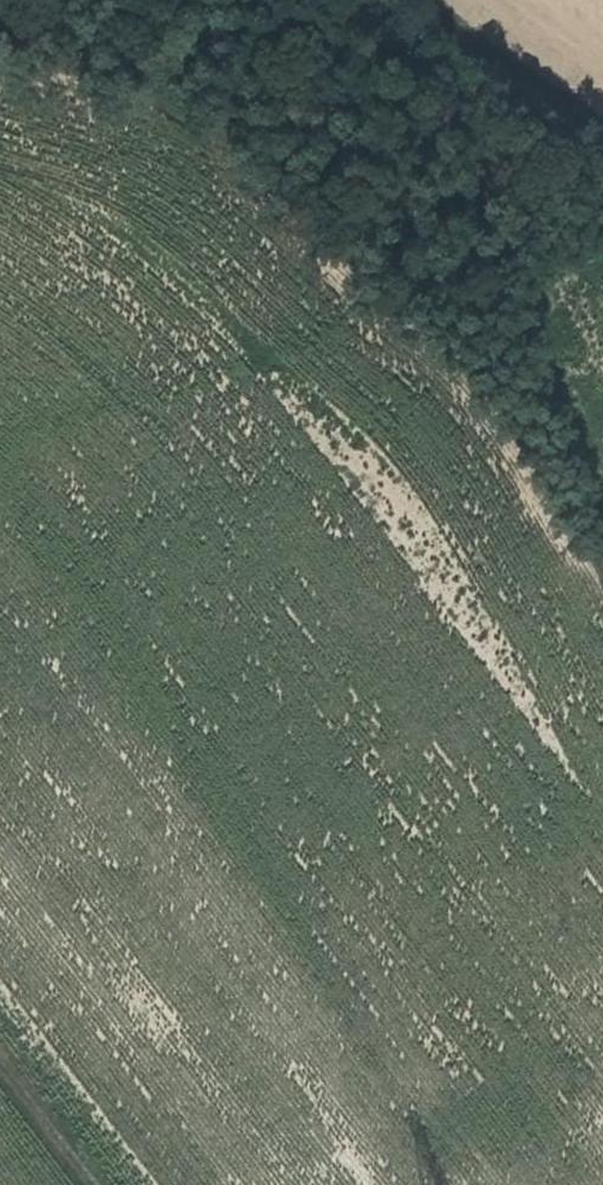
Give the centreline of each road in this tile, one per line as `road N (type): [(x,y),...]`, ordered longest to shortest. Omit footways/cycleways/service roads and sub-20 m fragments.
road 1 (track): [(99,1184),(0,1058)]

